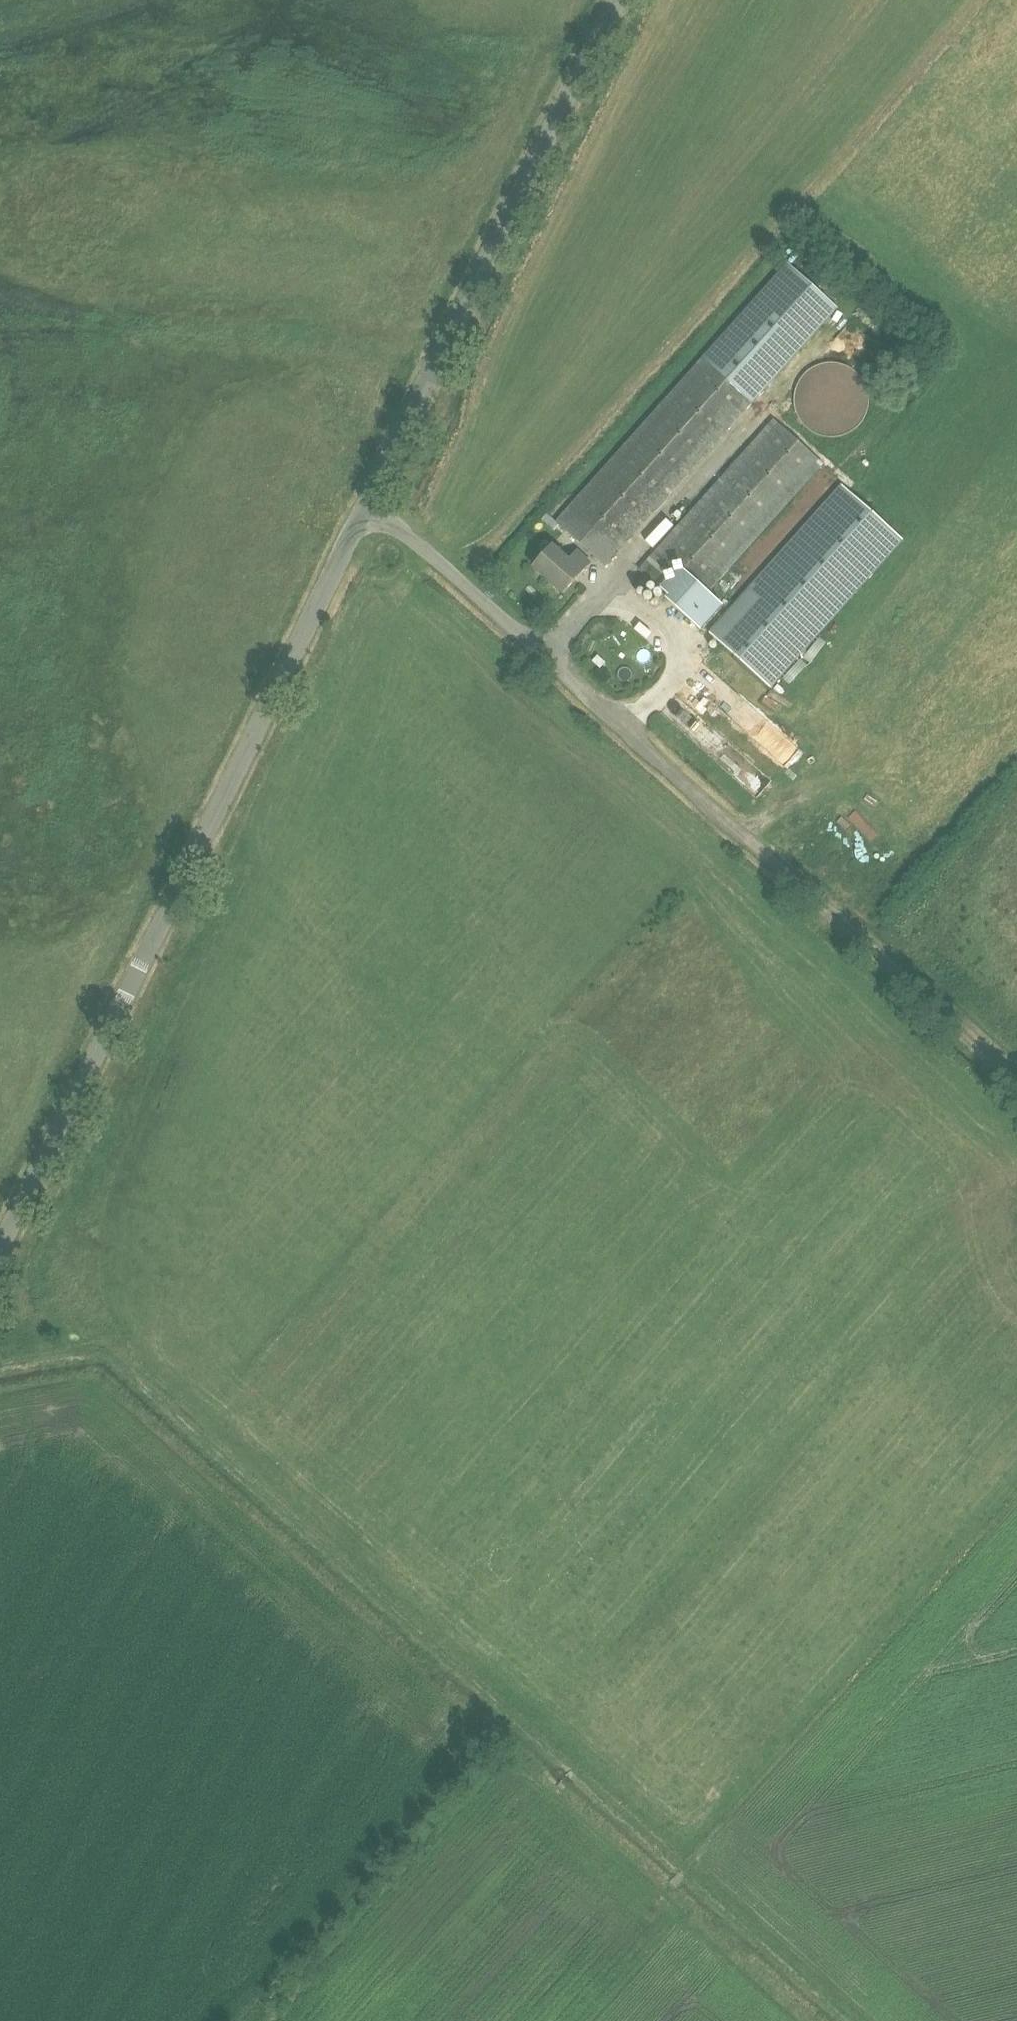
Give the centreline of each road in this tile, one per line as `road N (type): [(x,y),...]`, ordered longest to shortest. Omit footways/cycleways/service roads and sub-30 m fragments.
road 1 (unclassified): [(0,1251),(617,0)]
road 2 (track): [(1016,1081),(366,500)]

